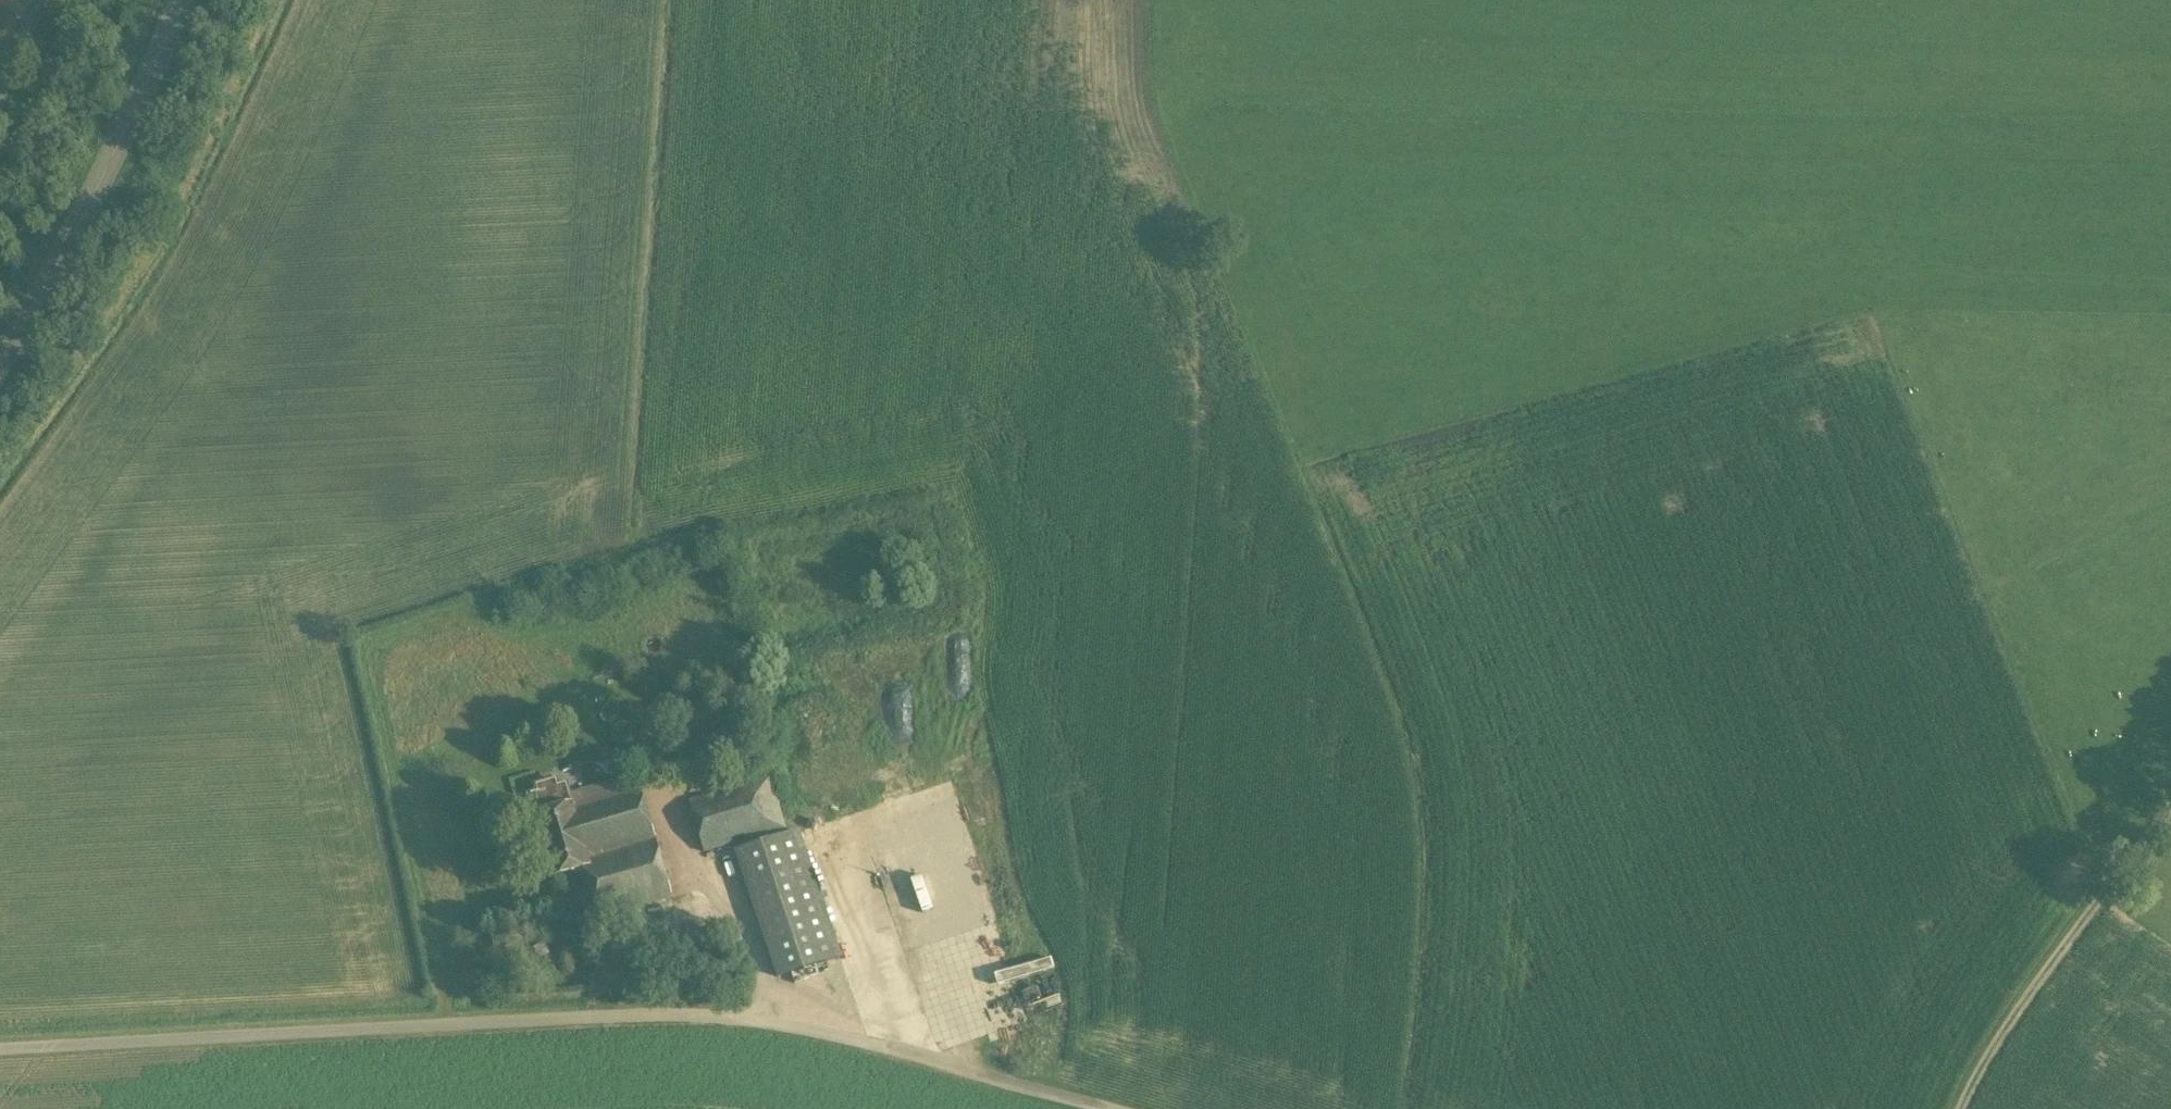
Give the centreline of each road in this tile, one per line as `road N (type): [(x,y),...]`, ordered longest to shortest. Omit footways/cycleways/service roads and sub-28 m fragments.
road 1 (unclassified): [(0,1052),(758,1015),(857,1029)]
road 2 (tertiary): [(0,353),(125,136),(181,0)]

